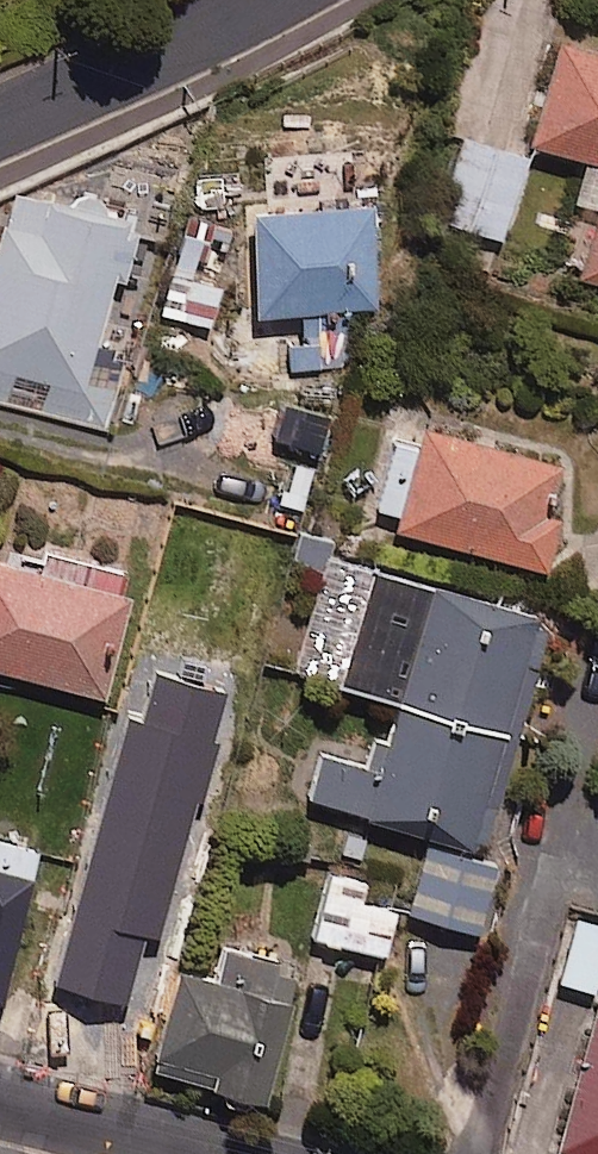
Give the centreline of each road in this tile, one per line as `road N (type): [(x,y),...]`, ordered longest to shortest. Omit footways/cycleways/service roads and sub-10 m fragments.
road 1 (residential): [(0,115),(242,0)]
road 2 (residential): [(0,1093),(222,1153)]

